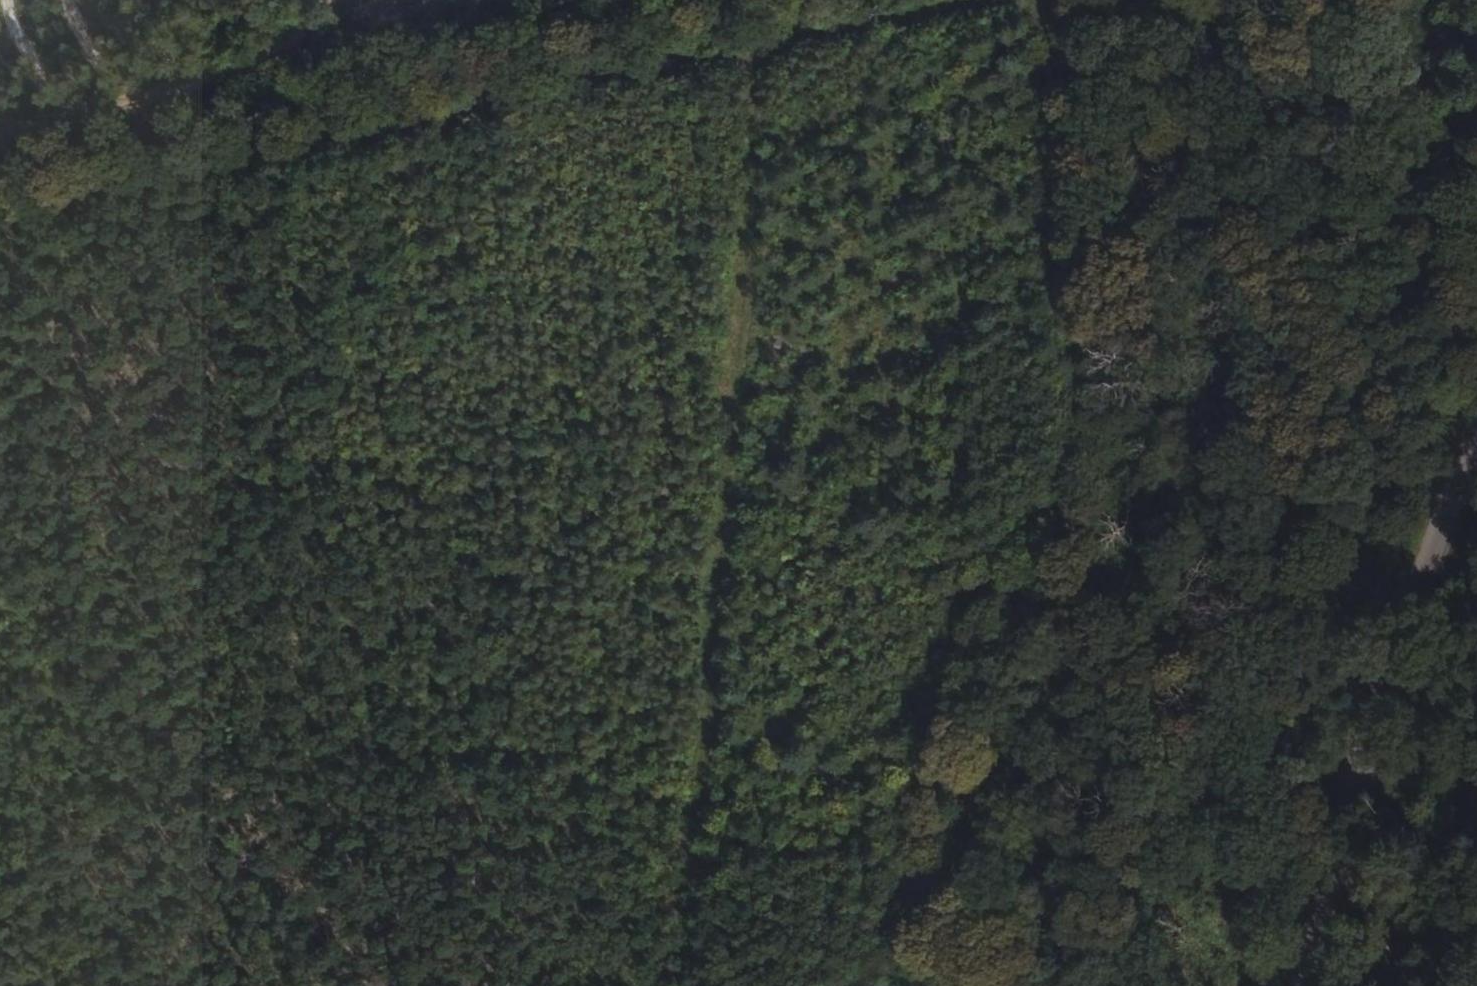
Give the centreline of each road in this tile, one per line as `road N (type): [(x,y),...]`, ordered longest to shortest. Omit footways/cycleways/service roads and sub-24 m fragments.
road 1 (unclassified): [(1476,428),(1332,840),(1298,985)]

